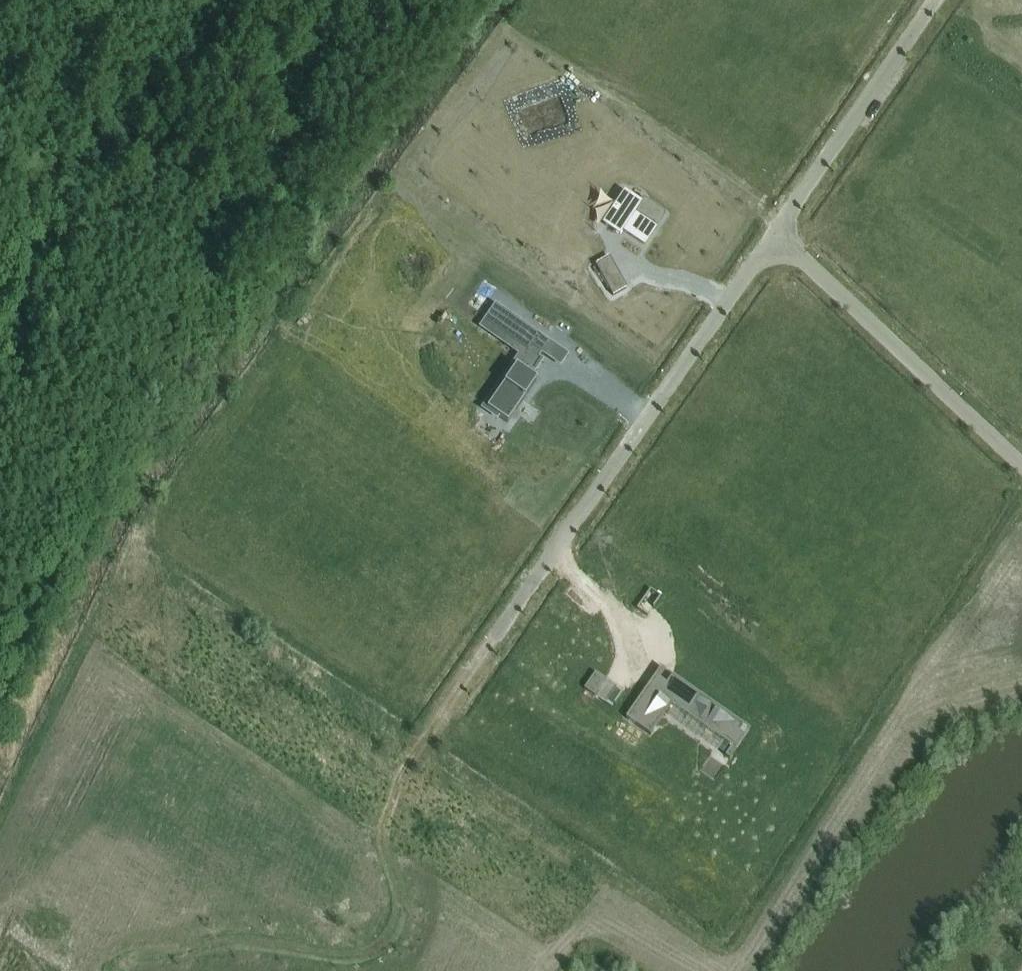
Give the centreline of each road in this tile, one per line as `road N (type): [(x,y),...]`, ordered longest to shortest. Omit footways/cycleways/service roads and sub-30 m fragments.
road 1 (residential): [(773,237),(475,665)]
road 2 (residential): [(1021,469),(773,237)]
road 3 (residential): [(935,0),(773,237)]

